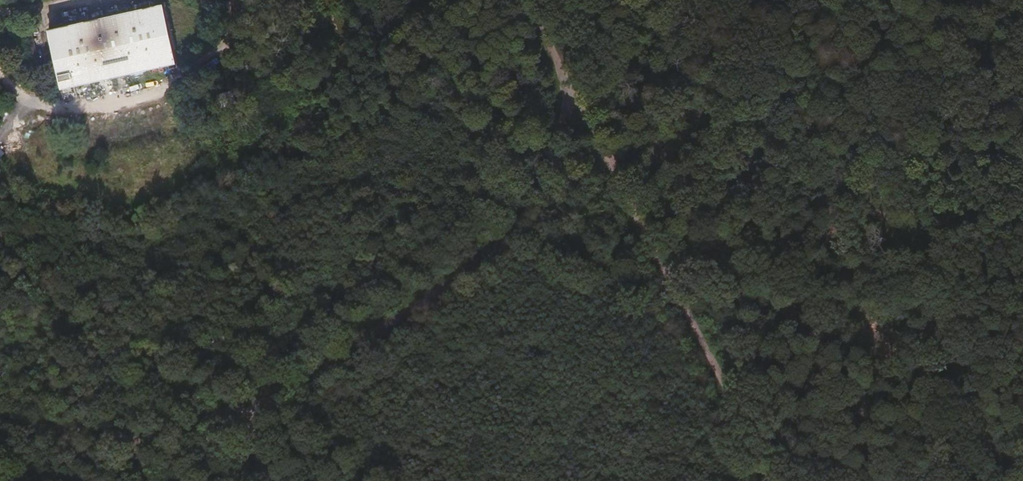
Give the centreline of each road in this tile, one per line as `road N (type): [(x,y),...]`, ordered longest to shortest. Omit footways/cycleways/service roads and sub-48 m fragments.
road 1 (unclassified): [(525,0),(567,94),(553,148),(515,224),(480,262),(344,355),(264,397),(250,427),(268,480)]
road 2 (track): [(567,94),(580,104),(776,480)]
road 3 (track): [(0,417),(123,438),(254,408)]

